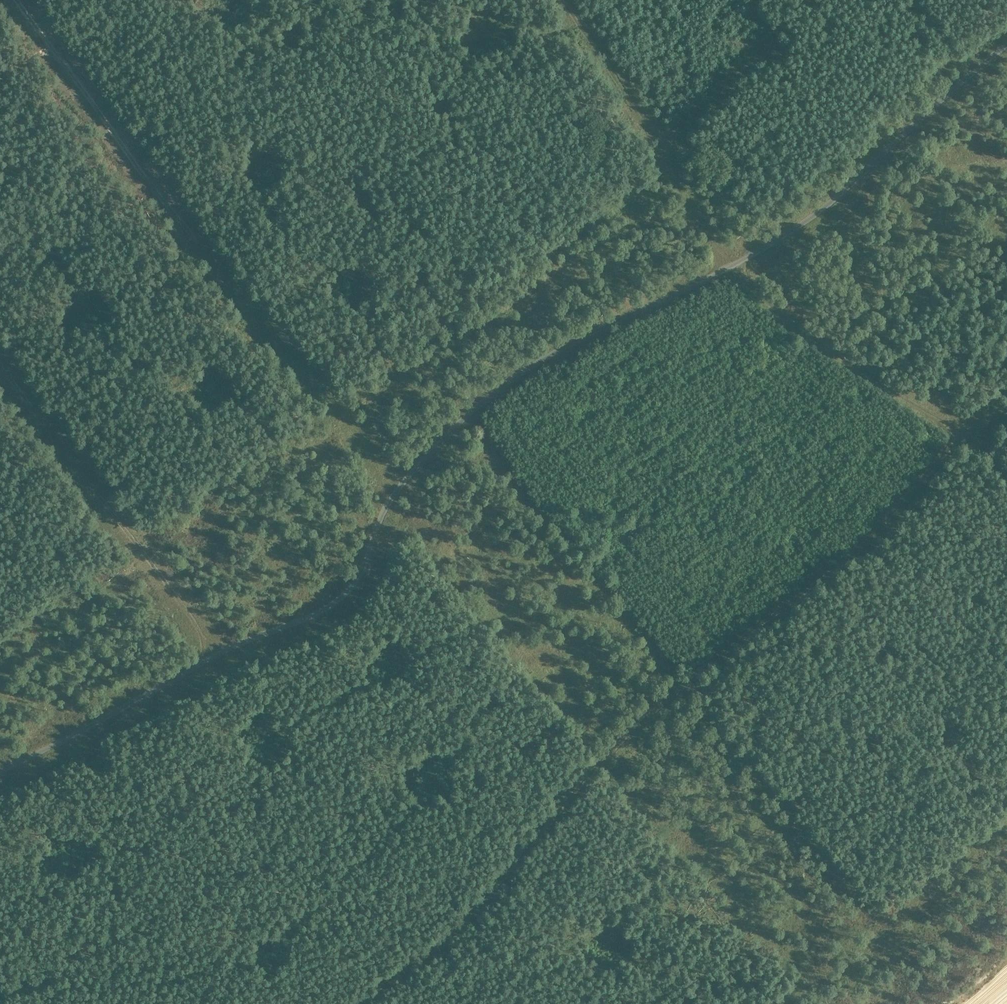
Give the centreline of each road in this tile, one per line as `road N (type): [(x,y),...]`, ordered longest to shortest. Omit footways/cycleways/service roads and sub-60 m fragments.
road 1 (unclassified): [(0,767),(221,650),(337,603),(365,567),(385,509),(475,406),(563,345),(798,226),(1006,48)]

